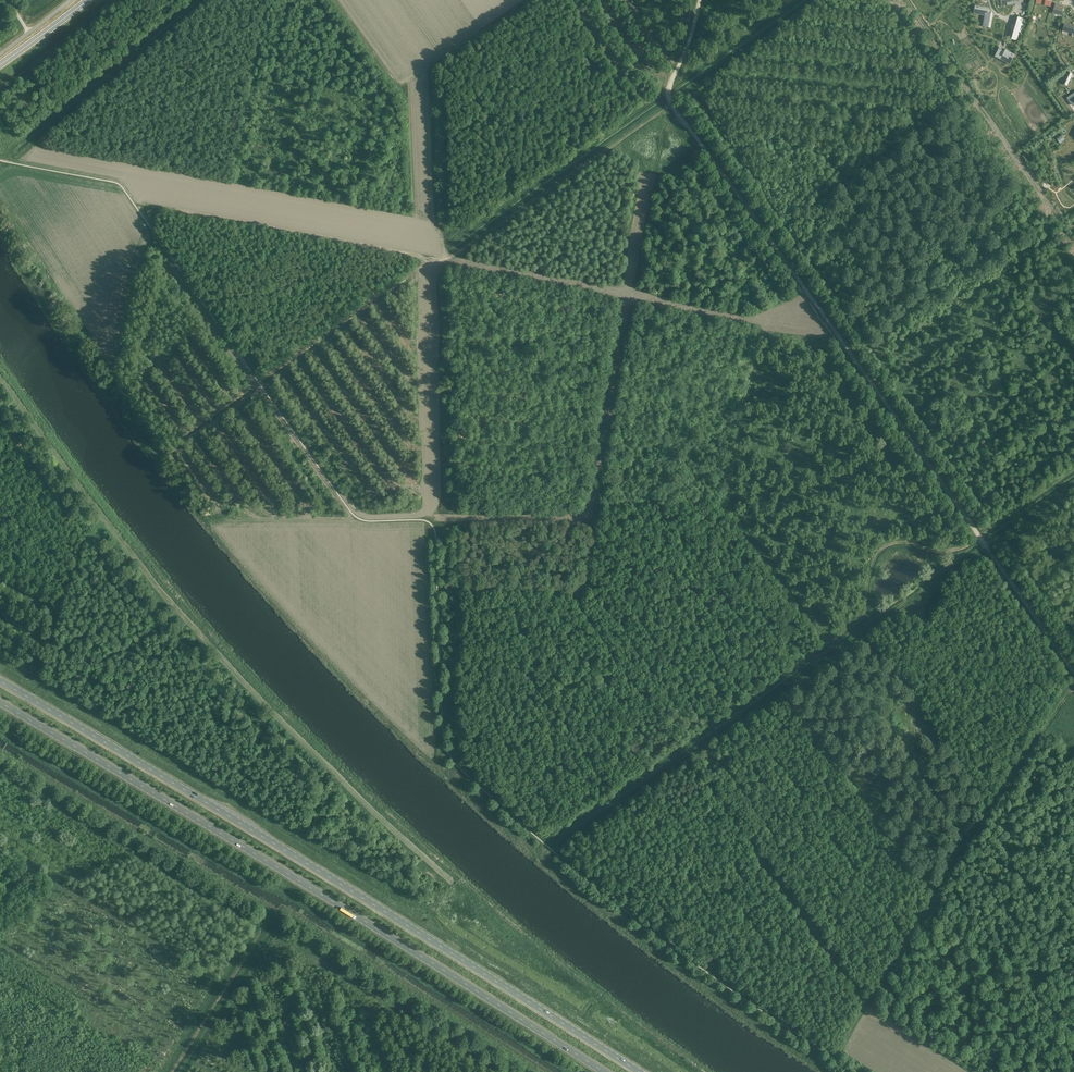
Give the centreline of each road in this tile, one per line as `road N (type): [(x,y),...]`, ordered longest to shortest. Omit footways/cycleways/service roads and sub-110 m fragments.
road 1 (primary): [(639,1071),(0,681)]
road 2 (primary): [(0,701),(603,1071)]
road 3 (track): [(670,103),(1073,671)]
road 4 (track): [(167,1071),(262,924)]
road 5 (track): [(179,1071),(270,929)]

